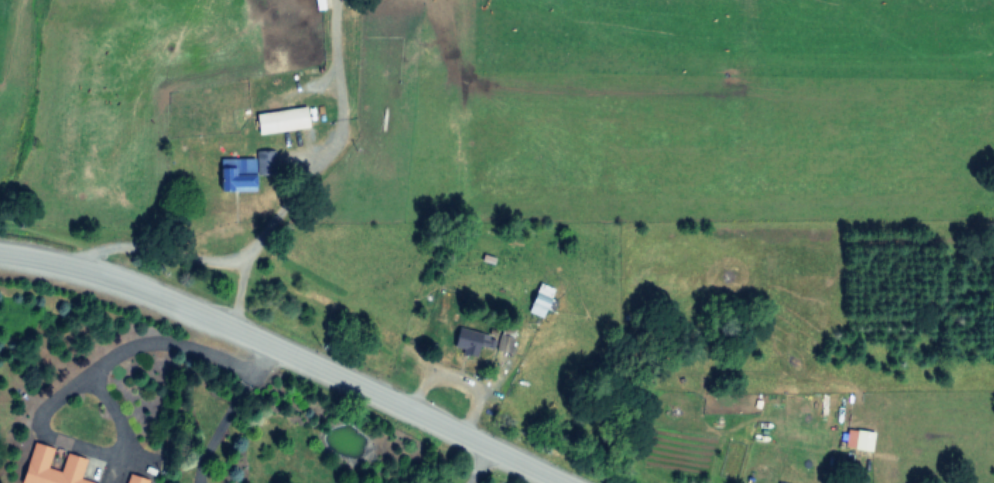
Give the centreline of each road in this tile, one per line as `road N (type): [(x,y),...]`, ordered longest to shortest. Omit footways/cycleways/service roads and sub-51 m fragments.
road 1 (secondary): [(0,255),(228,328),(564,482)]

